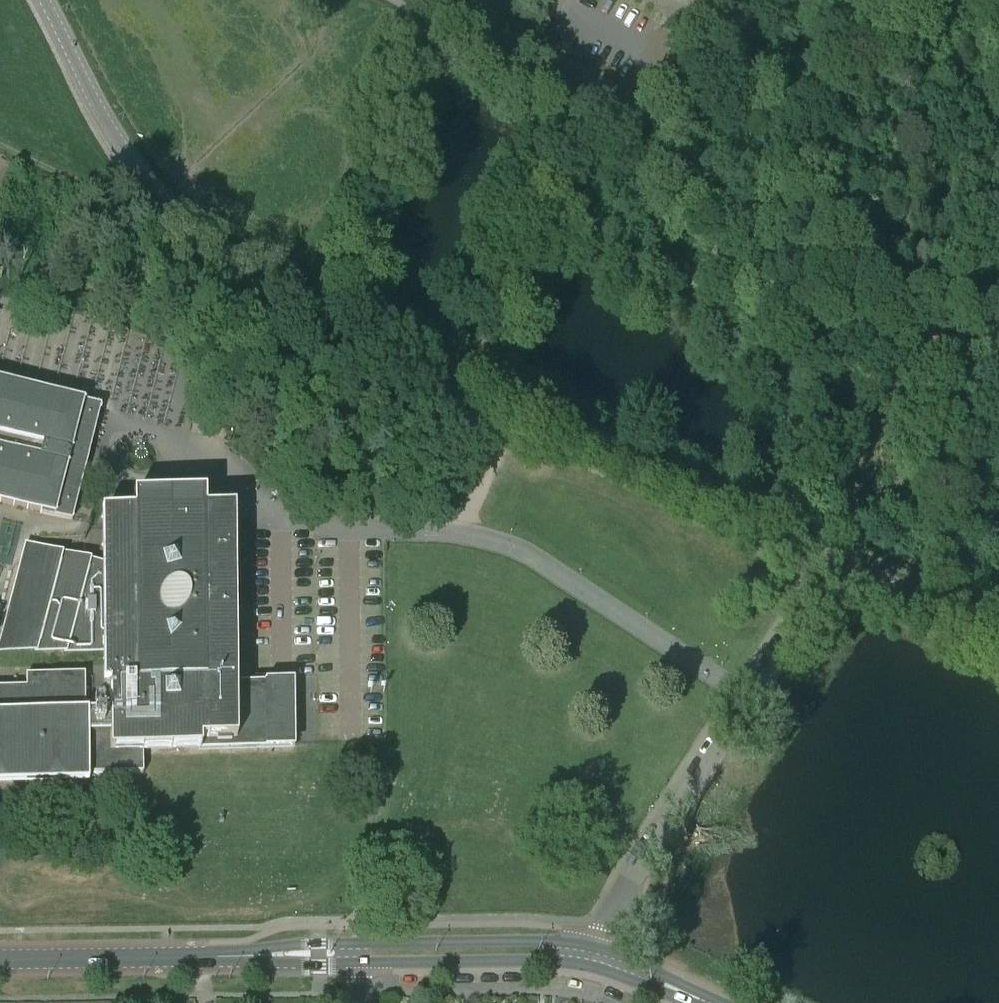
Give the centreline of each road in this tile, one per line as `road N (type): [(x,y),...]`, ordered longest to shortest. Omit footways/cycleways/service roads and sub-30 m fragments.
road 1 (residential): [(470,379),(237,260),(166,204),(116,138),(45,0)]
road 2 (residential): [(470,379),(619,128),(620,112),(605,89),(413,0)]
road 3 (residential): [(598,959),(639,864),(835,560)]
road 4 (residential): [(835,560),(470,379)]
road 5 (track): [(147,307),(78,283),(68,267),(68,241),(96,214),(166,204),(103,190),(0,146)]
road 6 (tertiary): [(0,960),(360,953)]
road 7 (tertiary): [(360,953),(598,959)]
road 8 (residential): [(998,641),(835,560)]
road 9 (tertiary): [(598,959),(710,1002)]

